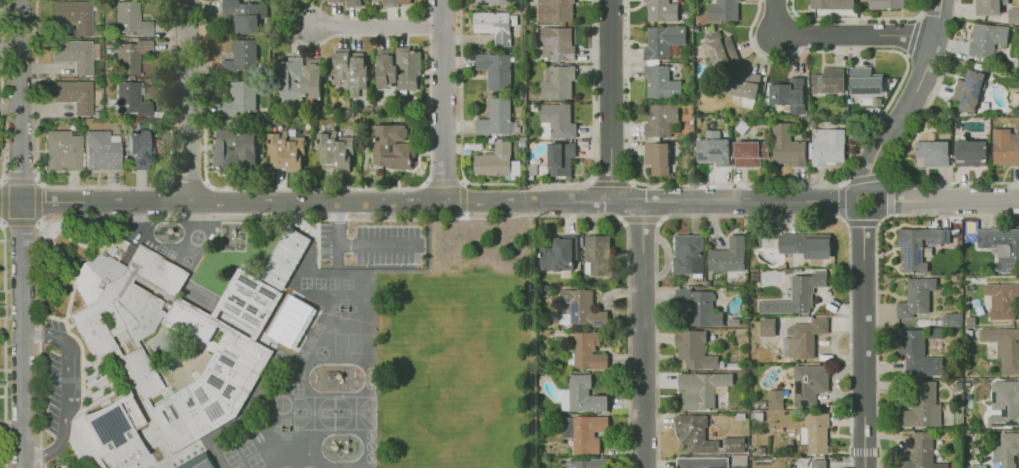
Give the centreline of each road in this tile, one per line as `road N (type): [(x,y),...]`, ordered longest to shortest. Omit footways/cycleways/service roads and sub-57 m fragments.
road 1 (residential): [(611,202),(0,204)]
road 2 (residential): [(864,467),(861,202),(866,176),(918,85),(940,0)]
road 3 (residential): [(22,0),(24,467)]
road 4 (residential): [(644,467),(642,203)]
road 5 (residential): [(861,202),(611,202)]
road 6 (residential): [(611,202),(609,0)]
road 7 (residential): [(188,0),(187,202)]
road 8 (residential): [(443,0),(444,201)]
road 9 (residential): [(935,41),(775,36),(775,0)]
road 10 (residential): [(1018,204),(861,202)]
road 11 (residential): [(443,29),(312,30)]

